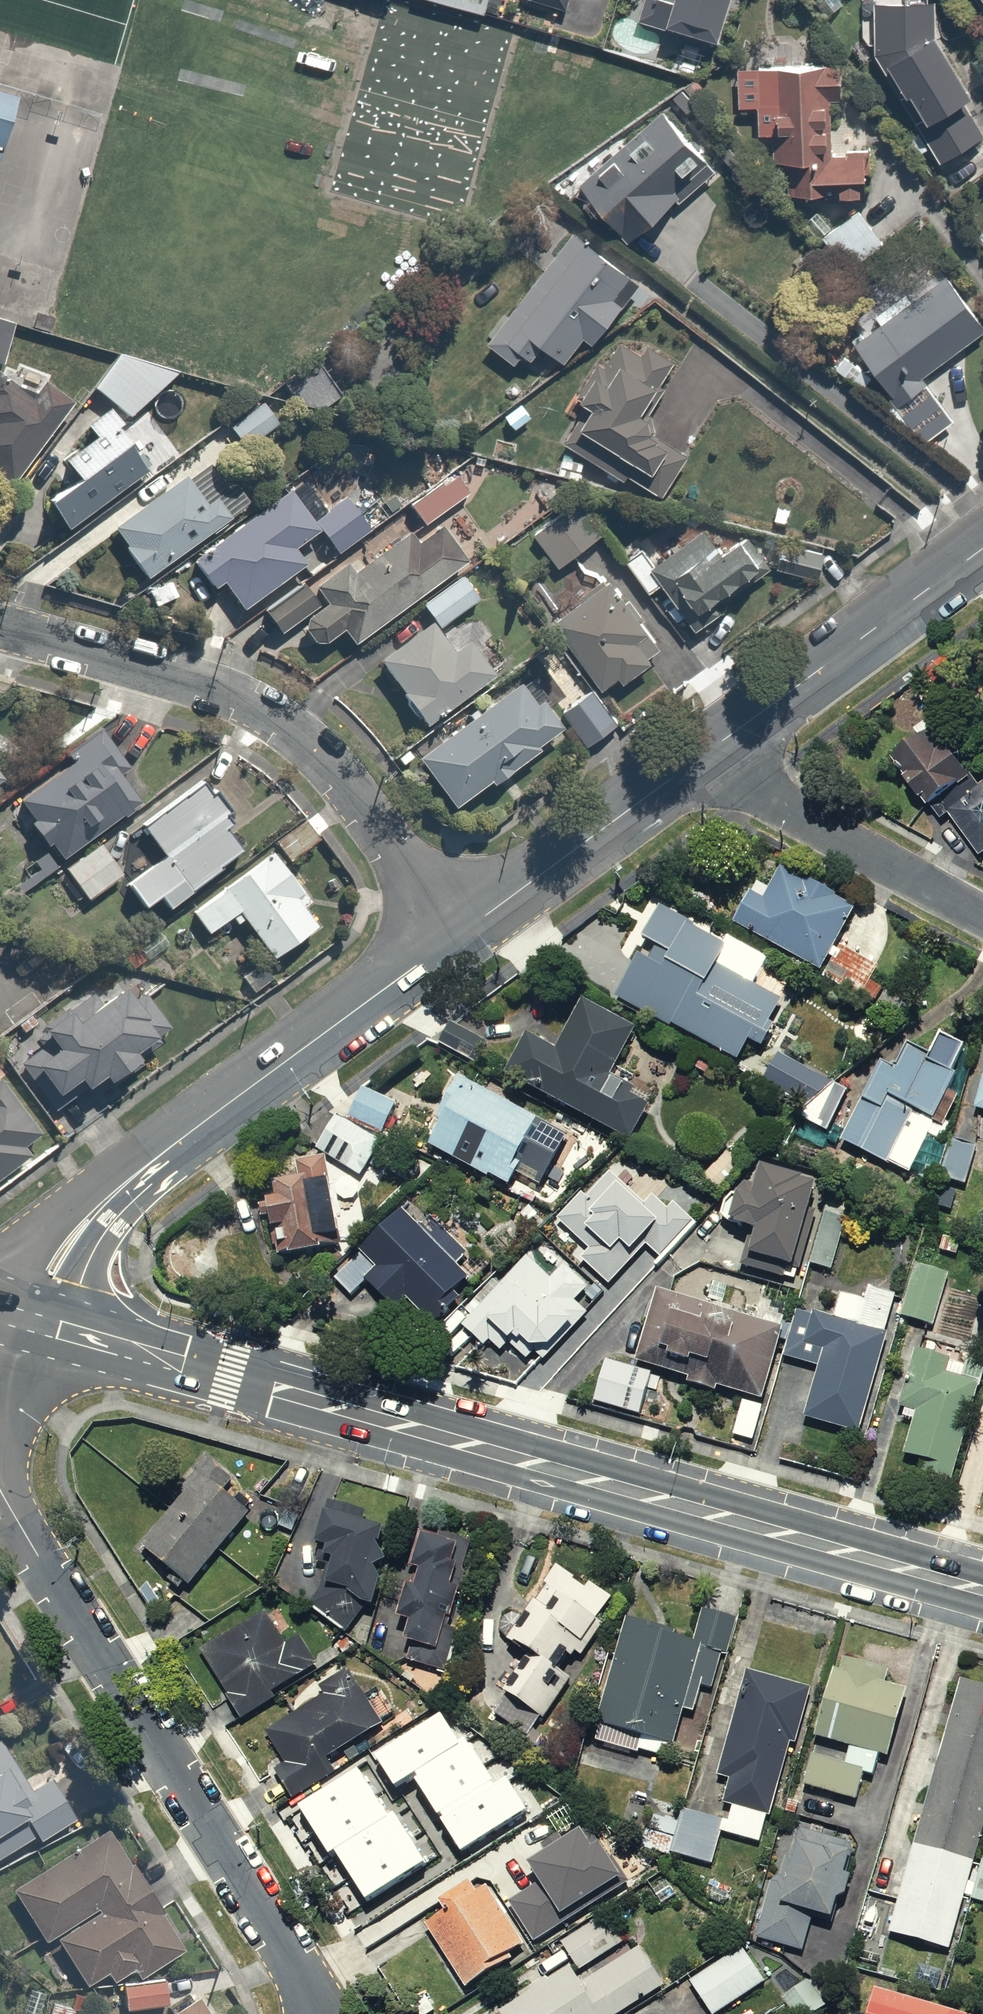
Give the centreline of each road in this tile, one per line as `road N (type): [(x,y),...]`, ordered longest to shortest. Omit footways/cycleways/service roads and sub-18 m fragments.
road 1 (secondary): [(982,1589),(29,1323)]
road 2 (unclassified): [(463,934),(143,1167),(74,1237),(29,1323)]
road 3 (residential): [(463,934),(305,752),(231,701),(120,657),(0,625)]
road 4 (residential): [(281,1958),(0,1488)]
road 5 (unclassified): [(982,549),(717,748)]
road 6 (residential): [(717,748),(782,807),(840,845),(982,919)]
road 7 (unclassified): [(717,748),(463,934)]

